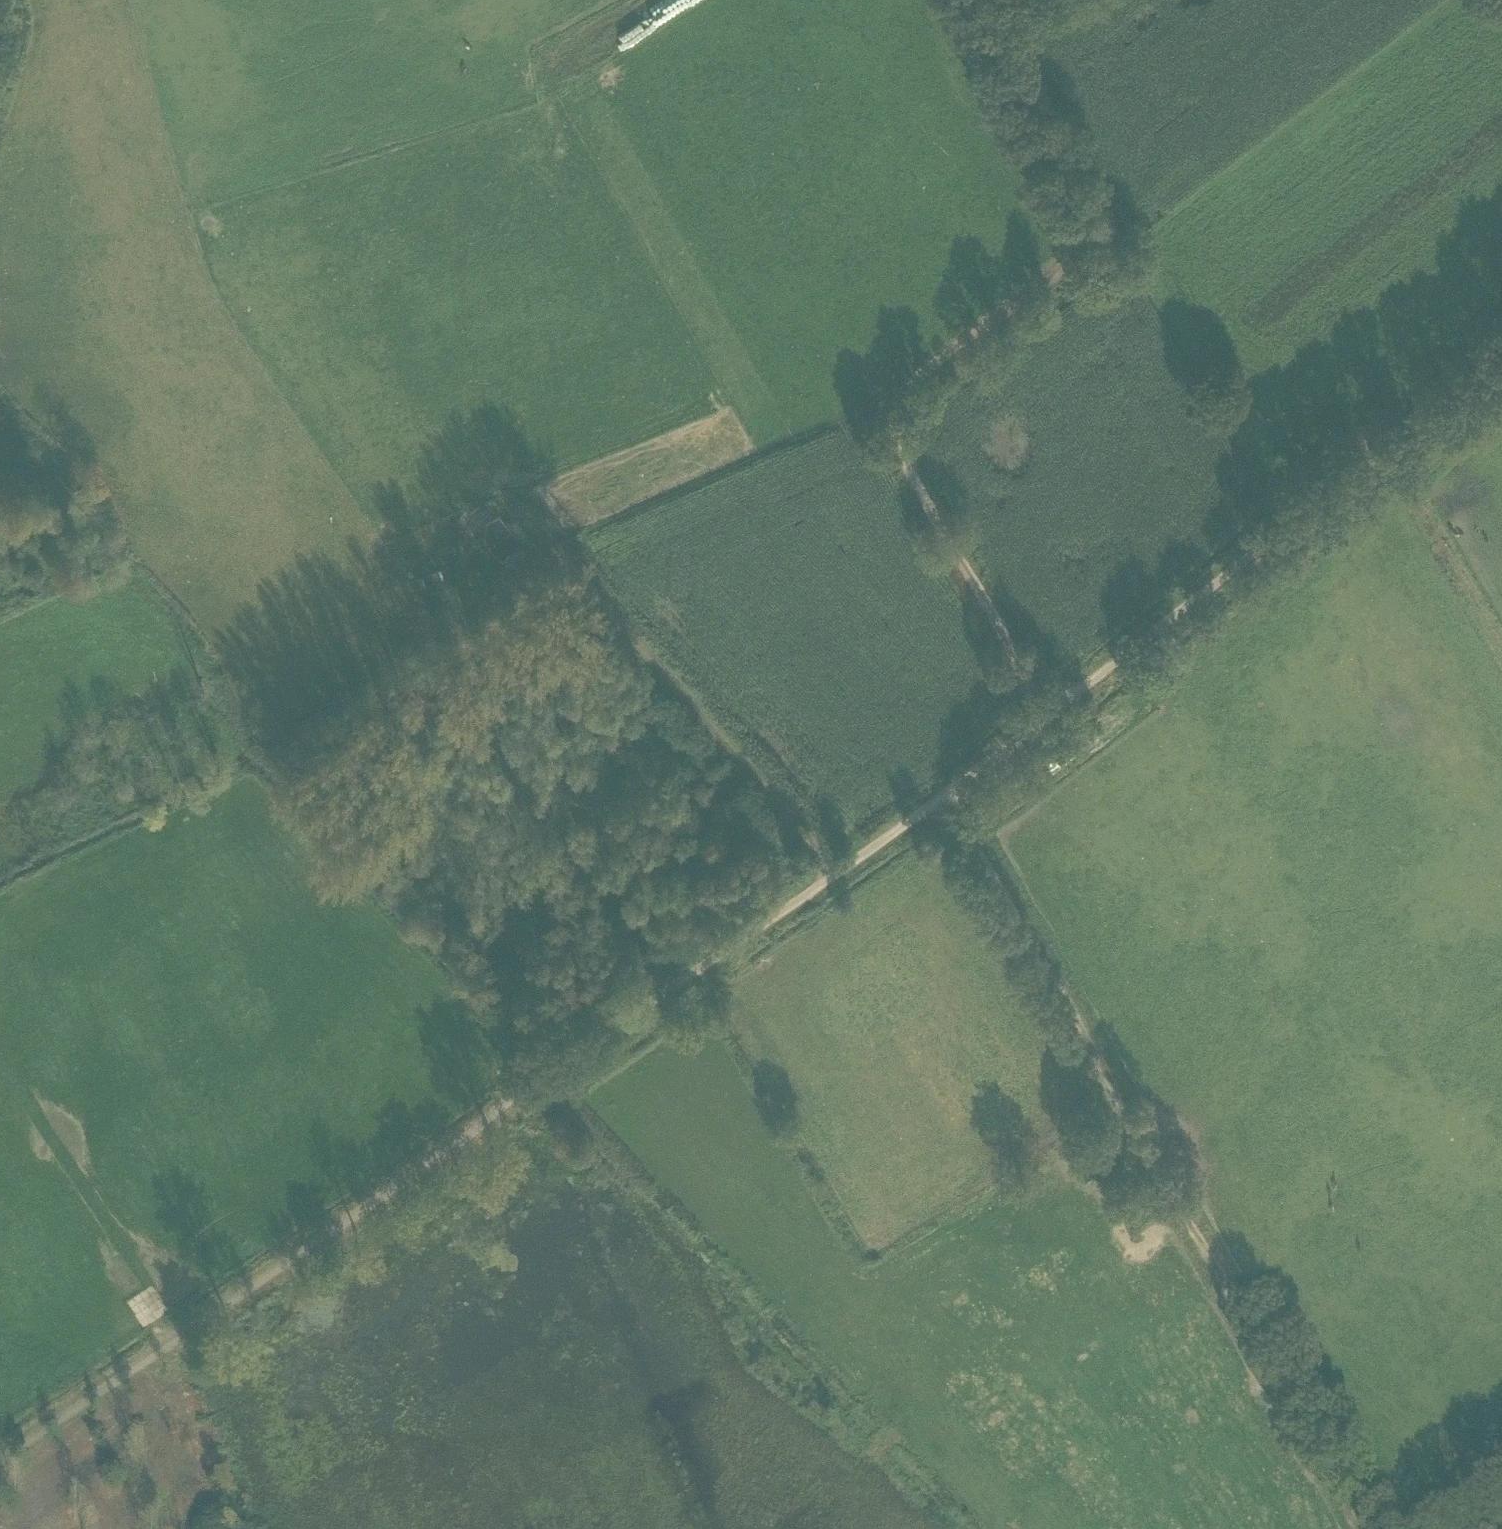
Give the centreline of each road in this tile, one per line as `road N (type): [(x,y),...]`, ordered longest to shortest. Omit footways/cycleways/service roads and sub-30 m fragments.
road 1 (unclassified): [(0,1461),(1047,714),(1410,430)]
road 2 (track): [(977,0),(1072,179),(1079,240),(1069,267),(911,383),(894,418),(896,446),(1047,714)]
road 3 (track): [(1410,430),(1501,352)]

